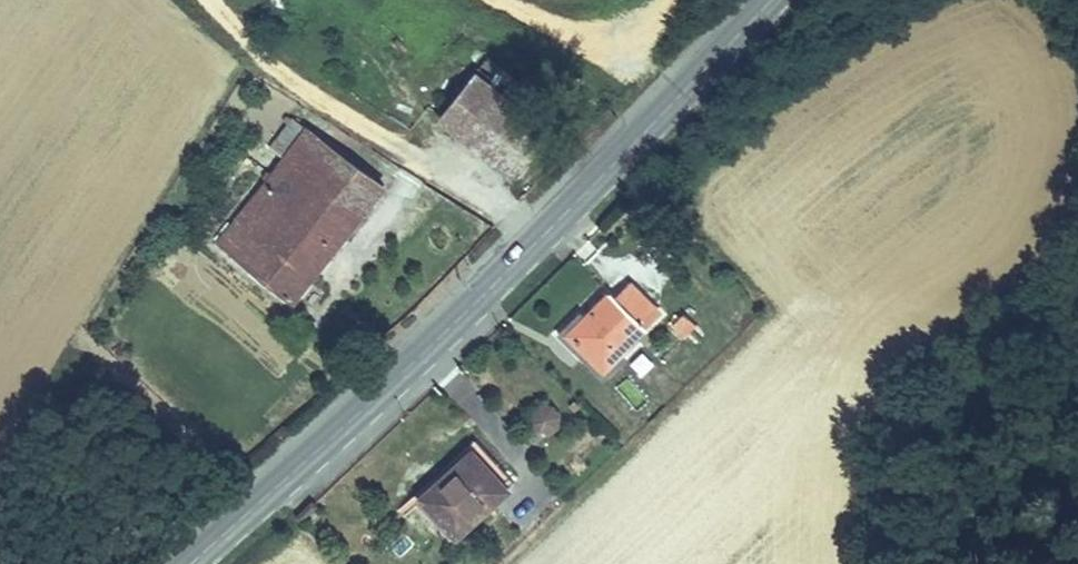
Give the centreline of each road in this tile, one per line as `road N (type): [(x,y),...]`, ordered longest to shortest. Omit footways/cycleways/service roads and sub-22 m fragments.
road 1 (secondary): [(190,563),(425,352),(770,0)]
road 2 (track): [(201,0),(339,113),(507,210),(539,239)]

